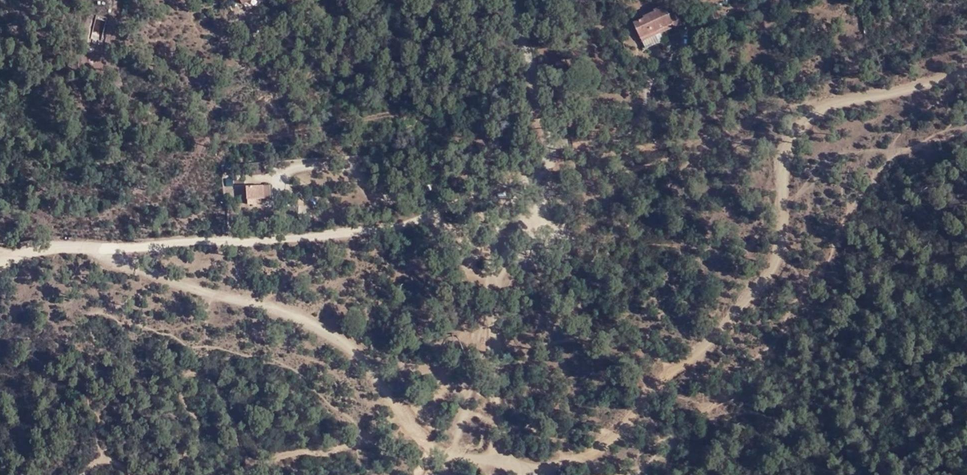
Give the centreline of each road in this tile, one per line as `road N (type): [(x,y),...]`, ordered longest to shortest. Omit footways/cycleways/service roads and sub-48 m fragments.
road 1 (track): [(966,70),(814,114),(791,143),(774,269),(604,438),(527,474)]
road 2 (track): [(0,262),(47,244),(105,239),(401,231),(530,185)]
road 3 (track): [(507,474),(417,437),(363,354),(323,326),(88,245)]
road 4 (unclassified): [(513,0),(551,137),(494,270),(490,357)]
road 5 (track): [(490,357),(517,474)]

